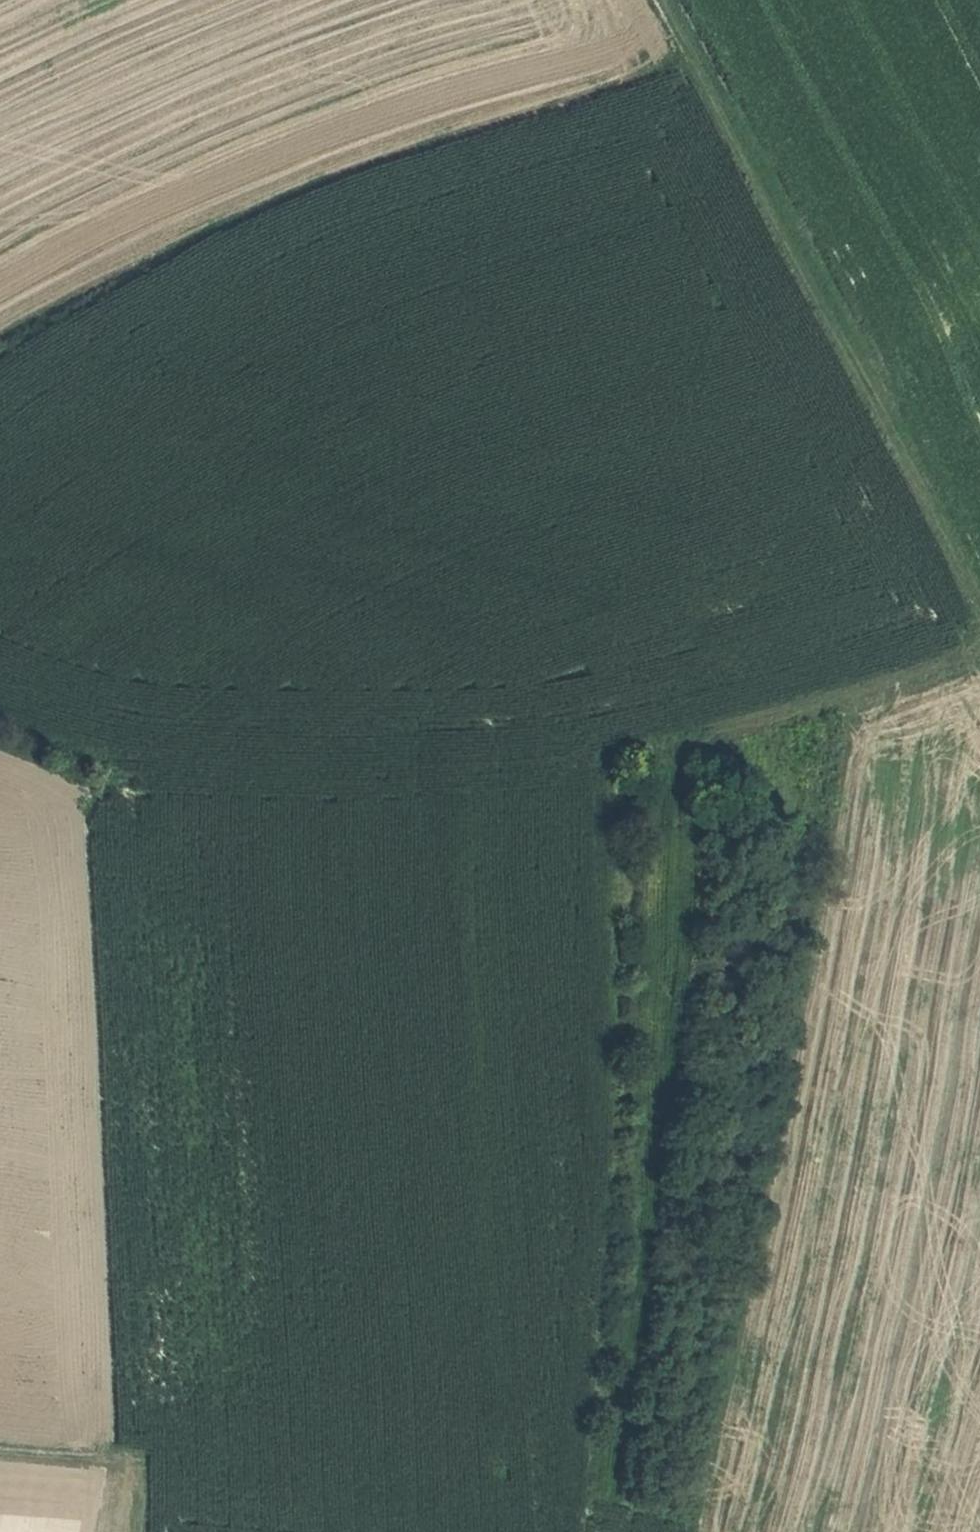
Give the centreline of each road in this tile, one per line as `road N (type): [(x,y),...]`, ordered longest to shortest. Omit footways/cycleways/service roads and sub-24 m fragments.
road 1 (track): [(979,650),(664,747),(651,996),(595,1509)]
road 2 (track): [(658,0),(979,609)]
road 3 (track): [(0,1452),(99,1457),(132,1482),(127,1531)]

